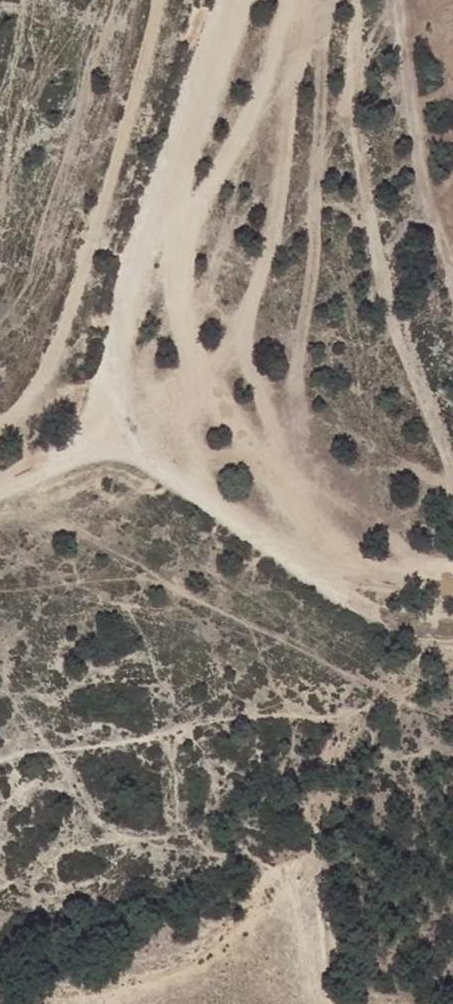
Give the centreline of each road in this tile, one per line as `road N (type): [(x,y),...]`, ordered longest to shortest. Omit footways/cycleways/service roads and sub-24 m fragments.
road 1 (track): [(210,0),(153,186),(110,370),(102,411),(106,448),(345,612),(452,631)]

